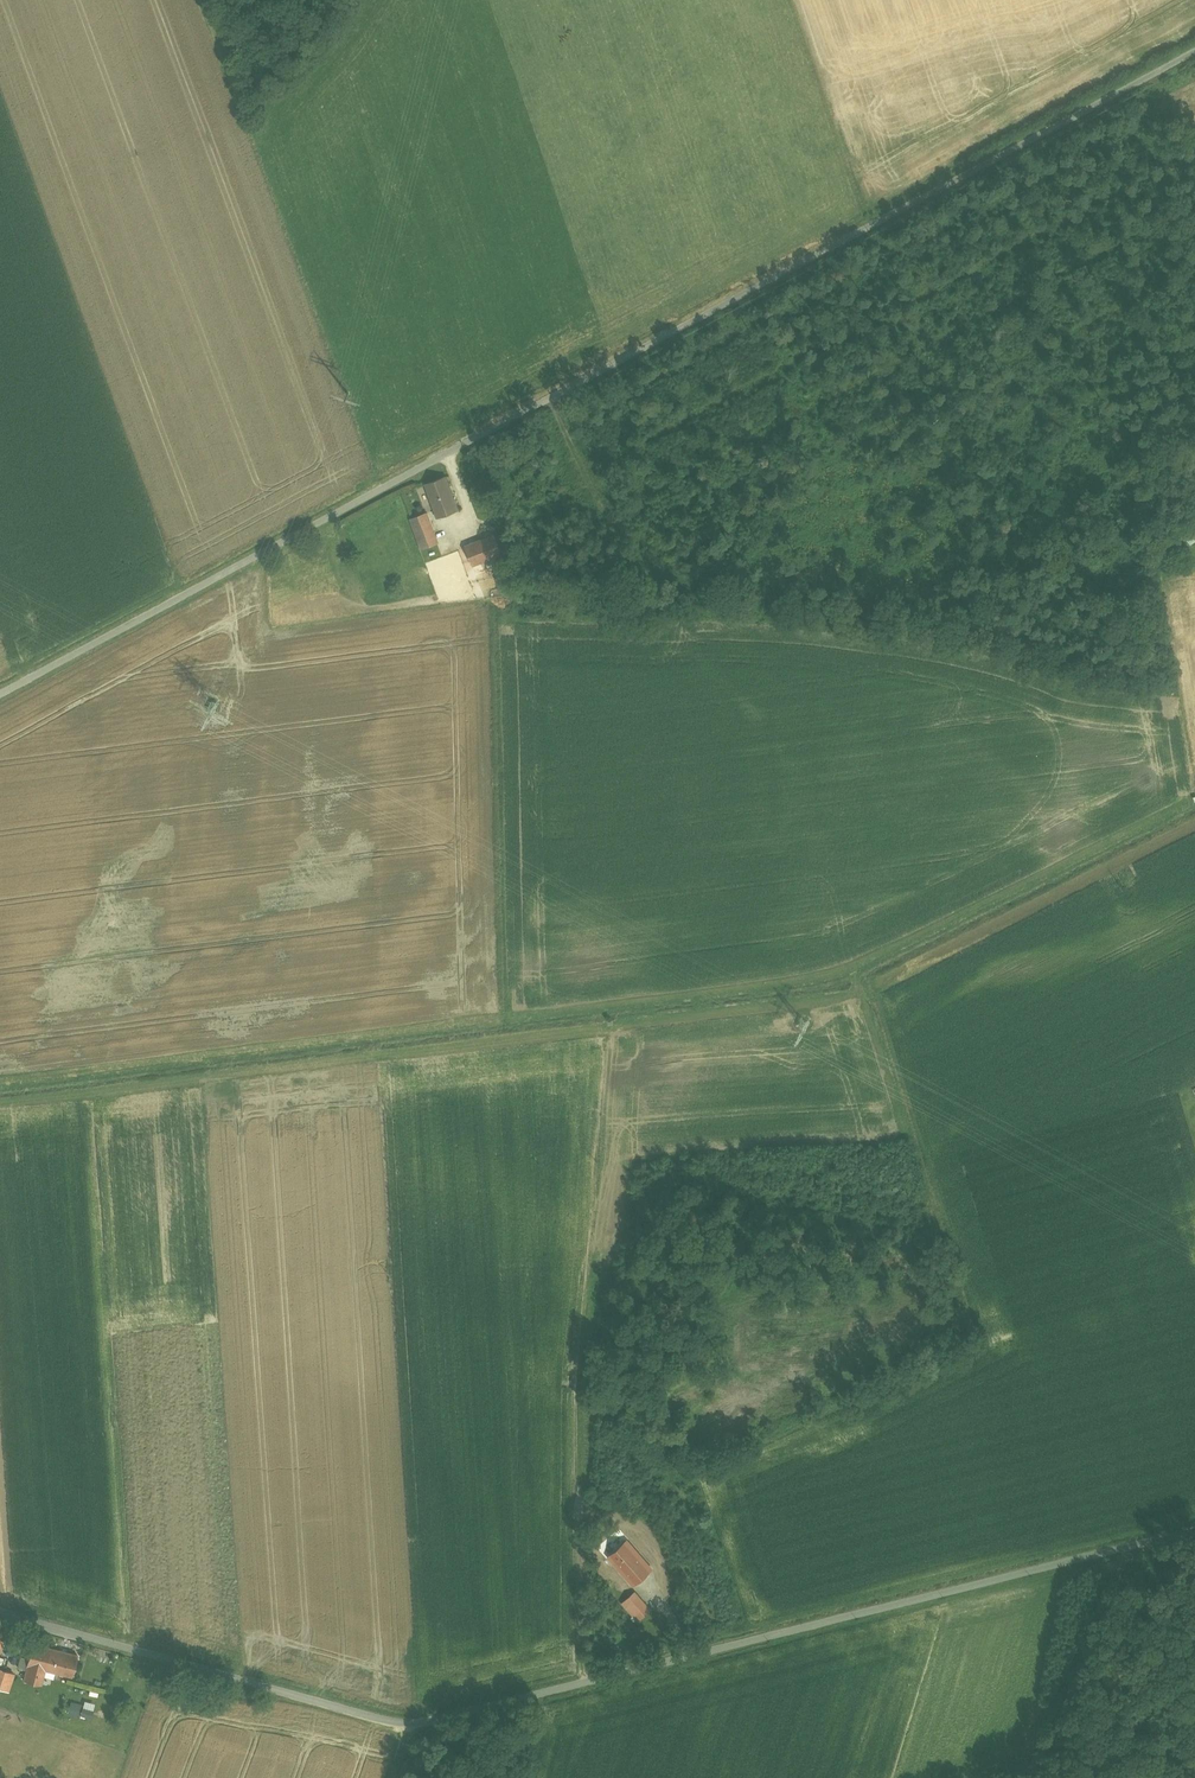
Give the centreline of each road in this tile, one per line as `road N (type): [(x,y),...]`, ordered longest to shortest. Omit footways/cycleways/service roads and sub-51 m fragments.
road 1 (unclassified): [(0,692),(1194,51)]
road 2 (unclassified): [(0,1610),(389,1721),(447,1720),(1194,1532)]

